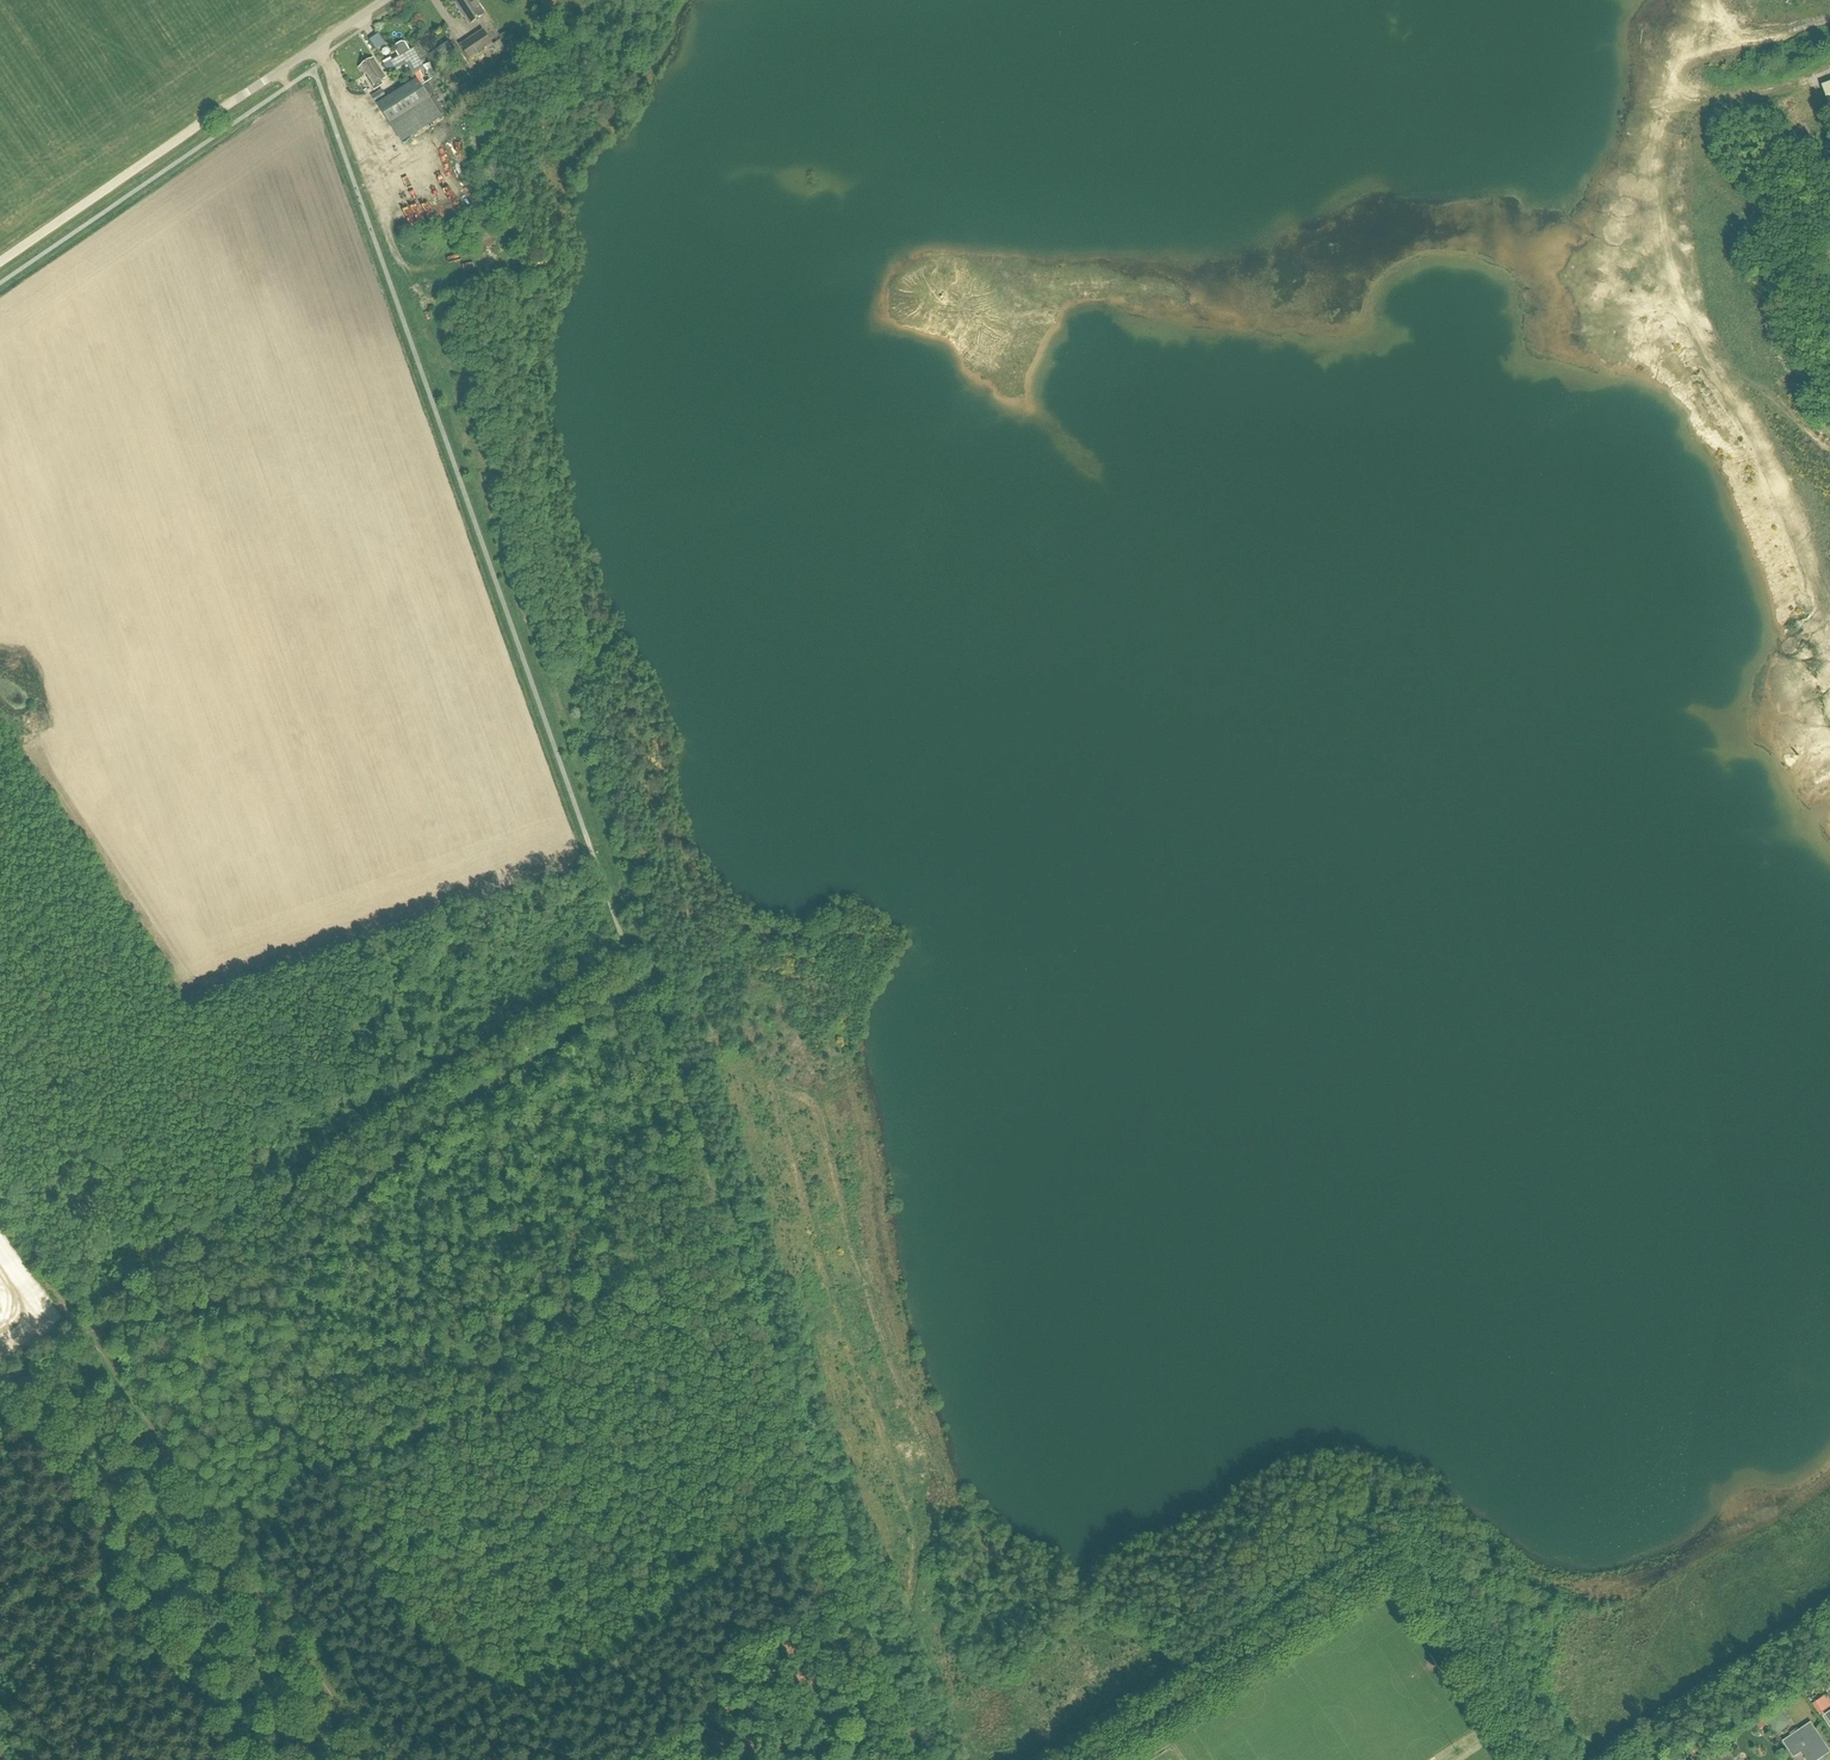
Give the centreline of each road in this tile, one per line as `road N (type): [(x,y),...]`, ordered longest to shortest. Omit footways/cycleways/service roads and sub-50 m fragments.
road 1 (track): [(86,1332),(194,1314),(257,1290),(471,1097),(642,995)]
road 2 (track): [(0,262),(385,0)]
road 3 (track): [(0,1707),(95,1587),(119,1568),(222,1531)]
road 4 (track): [(222,1531),(379,1759)]
road 5 (track): [(438,268),(395,263),(317,46)]
road 6 (track): [(86,1332),(222,1531)]
road 7 (track): [(0,1207),(86,1332)]

